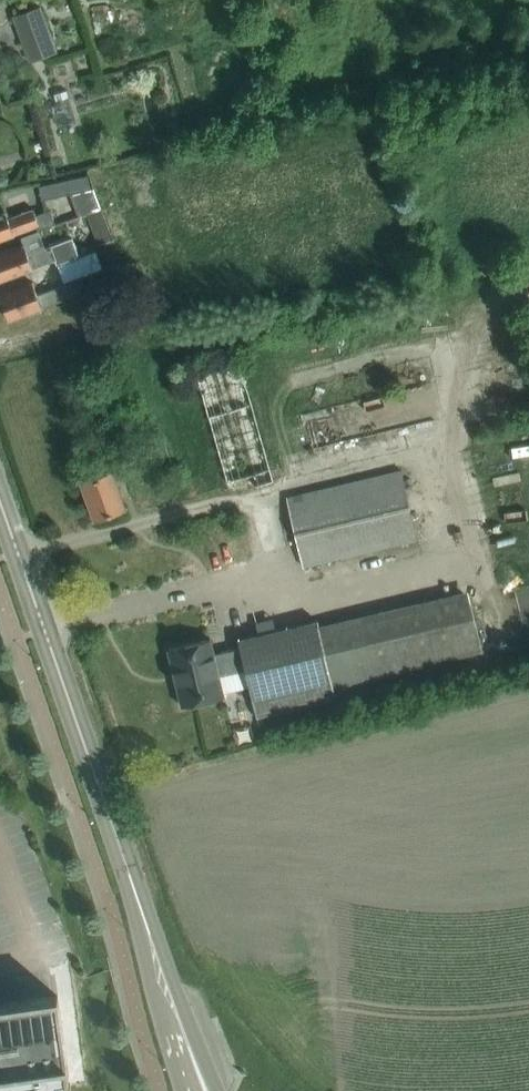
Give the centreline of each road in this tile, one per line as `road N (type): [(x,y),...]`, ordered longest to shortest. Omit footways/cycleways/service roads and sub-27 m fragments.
road 1 (tertiary): [(196,1062),(0,503)]

